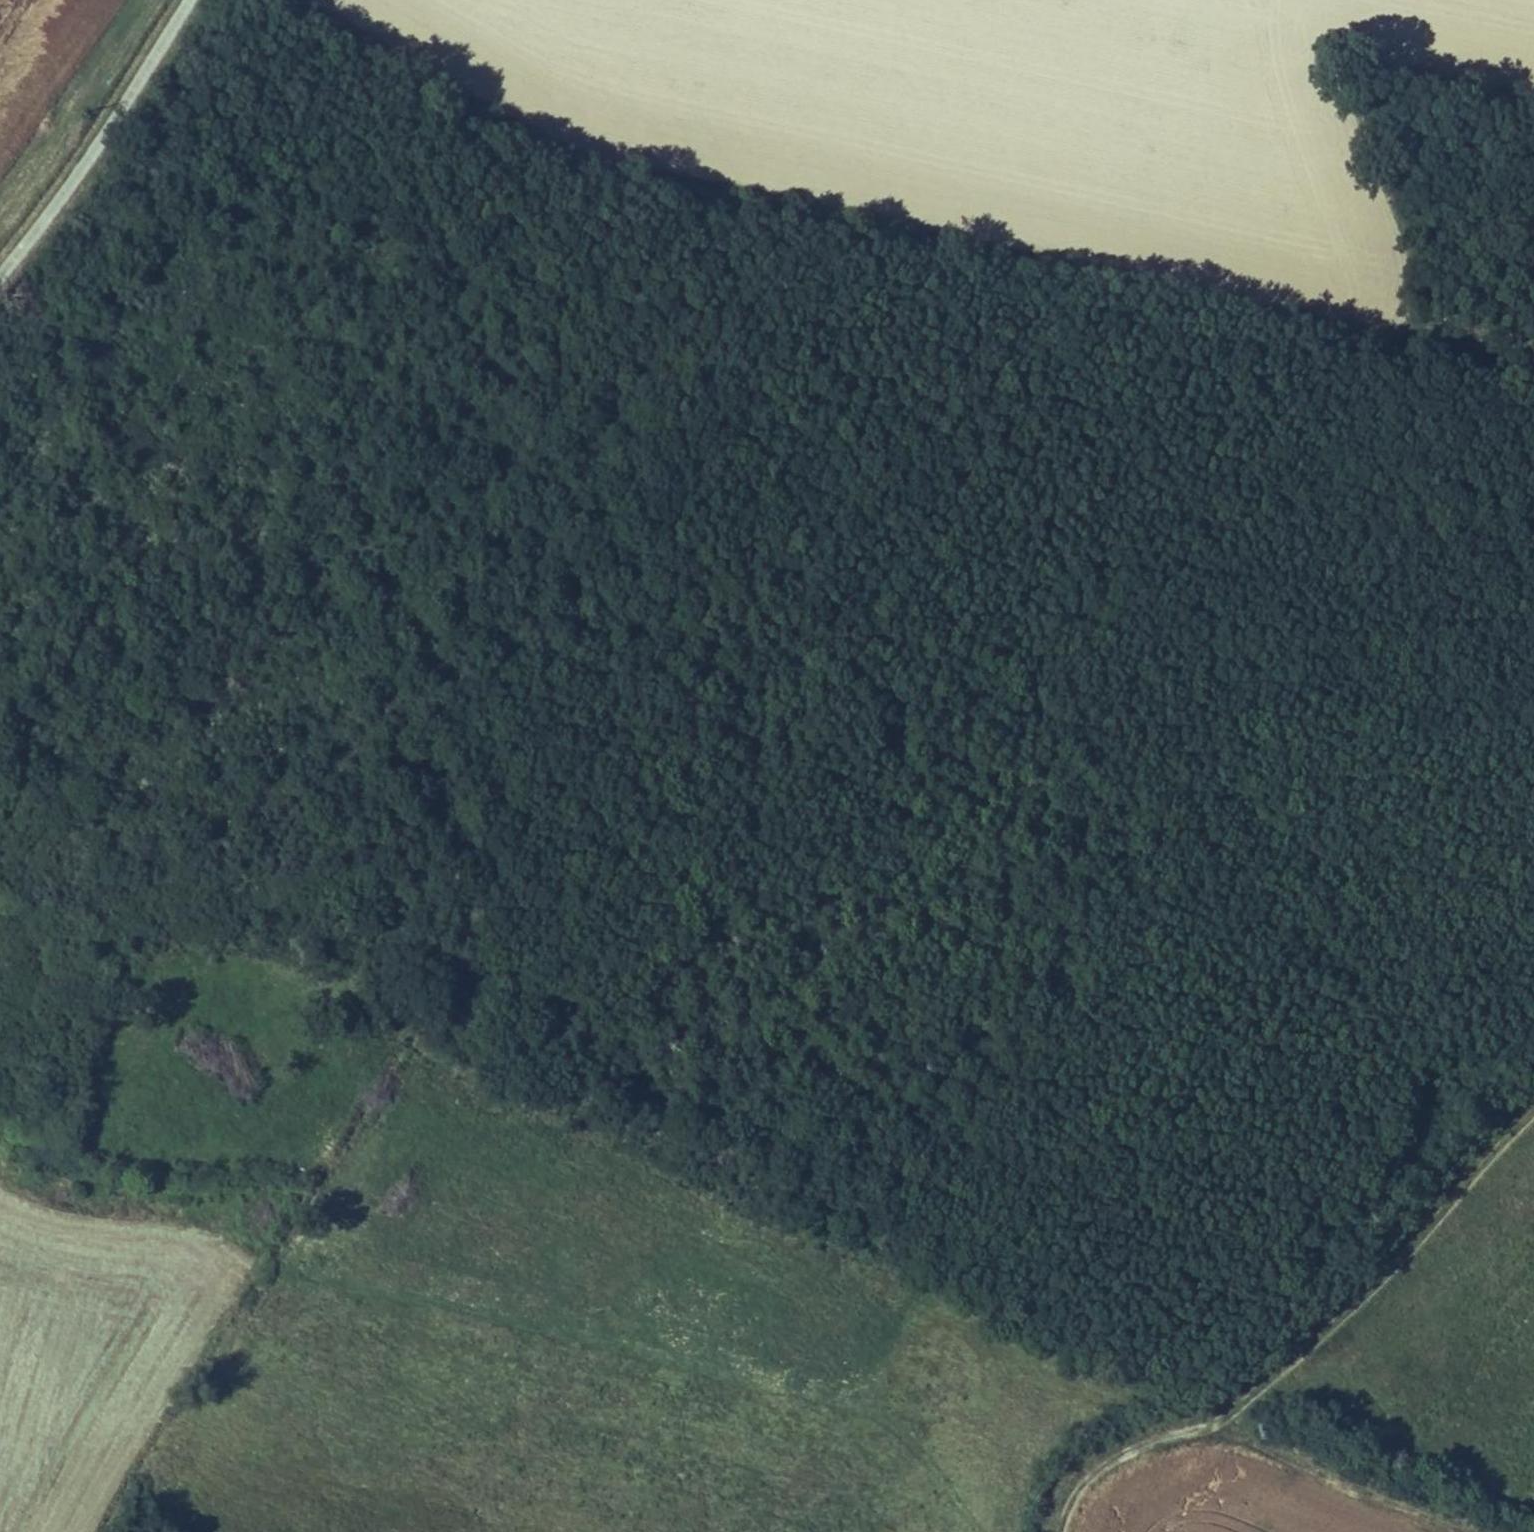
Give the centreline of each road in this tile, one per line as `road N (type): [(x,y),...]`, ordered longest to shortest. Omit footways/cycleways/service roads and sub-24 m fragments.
road 1 (track): [(1060,1531),(1067,1506),(1130,1450),(1214,1428),(1456,1531)]
road 2 (track): [(1533,1117),(1383,1280),(1214,1428)]

